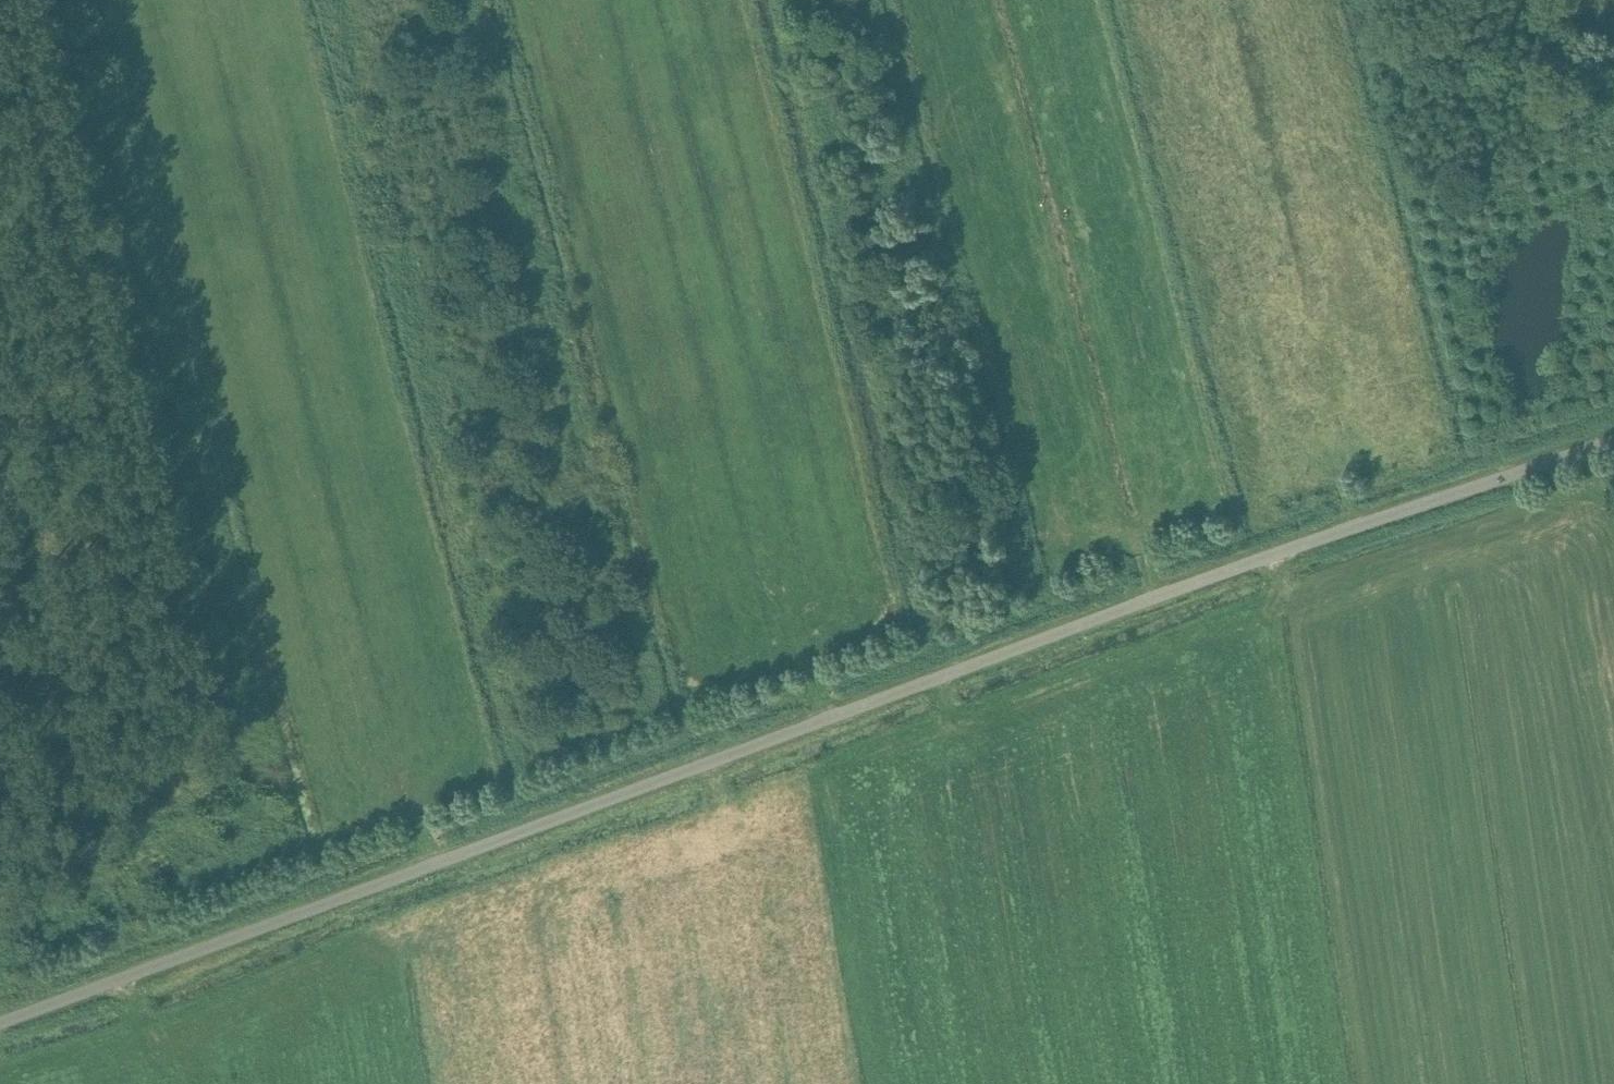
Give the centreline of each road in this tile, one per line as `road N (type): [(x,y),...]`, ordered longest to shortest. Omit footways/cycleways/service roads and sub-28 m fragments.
road 1 (unclassified): [(0,1024),(1220,574),(1613,440)]

